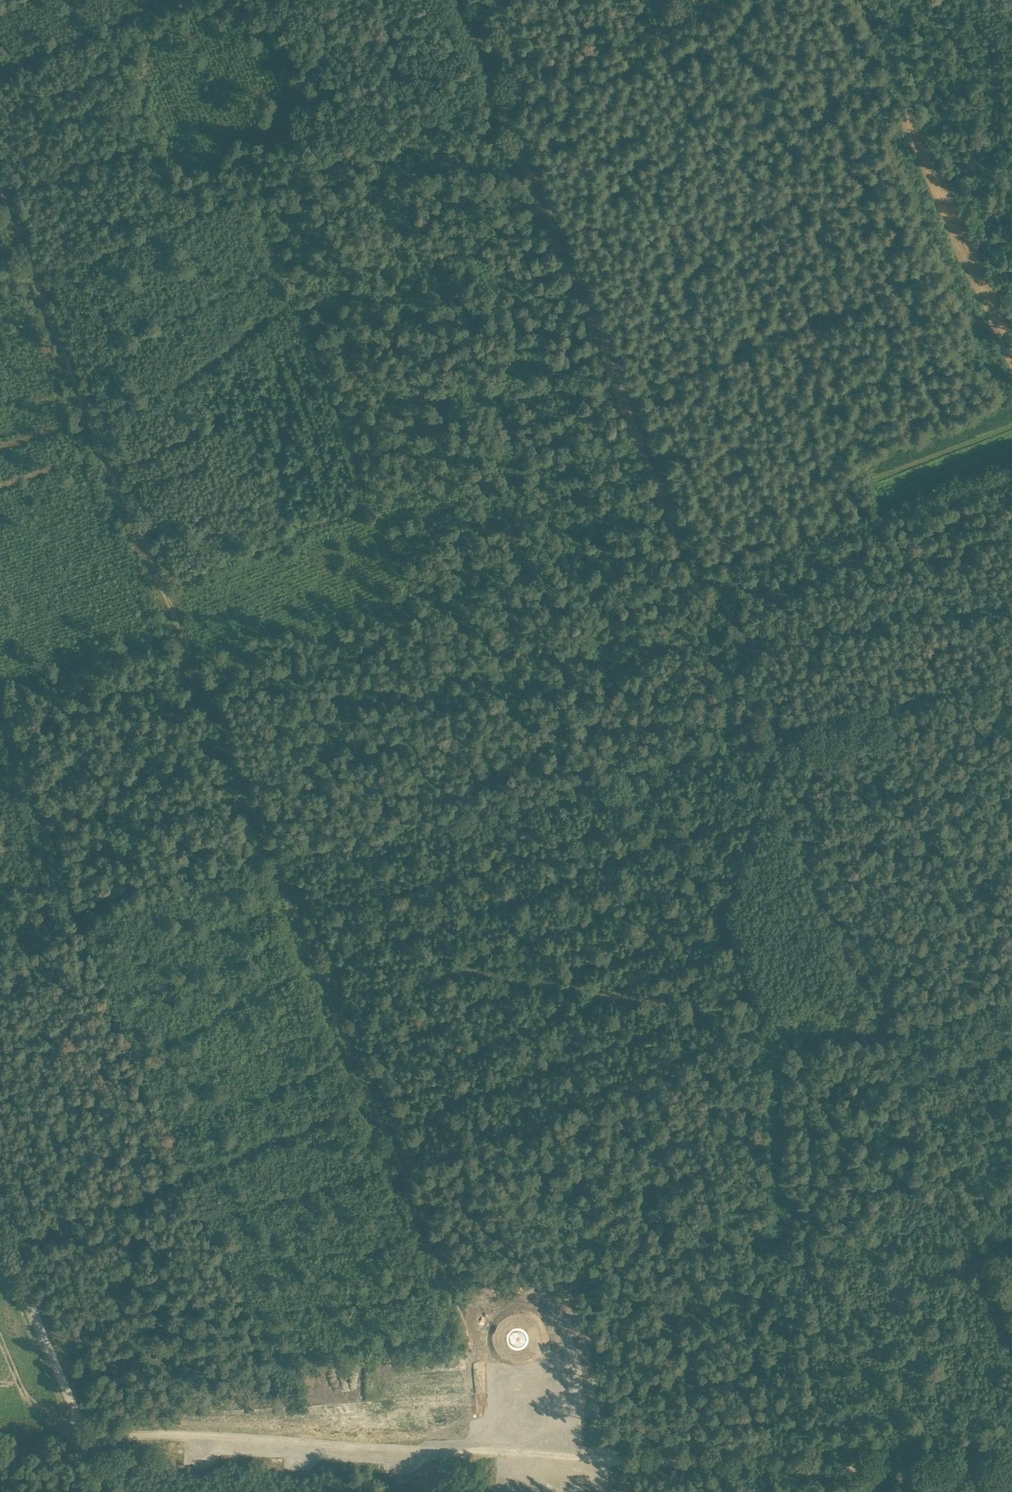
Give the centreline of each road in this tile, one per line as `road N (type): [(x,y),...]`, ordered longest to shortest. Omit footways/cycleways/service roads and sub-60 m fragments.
road 1 (track): [(0,192),(526,1451)]
road 2 (track): [(1011,1462),(526,1451)]
road 3 (track): [(526,1451),(84,1435)]
road 4 (track): [(0,947),(273,859)]
road 5 (track): [(0,1228),(84,1435)]
road 6 (track): [(175,627),(0,684)]

